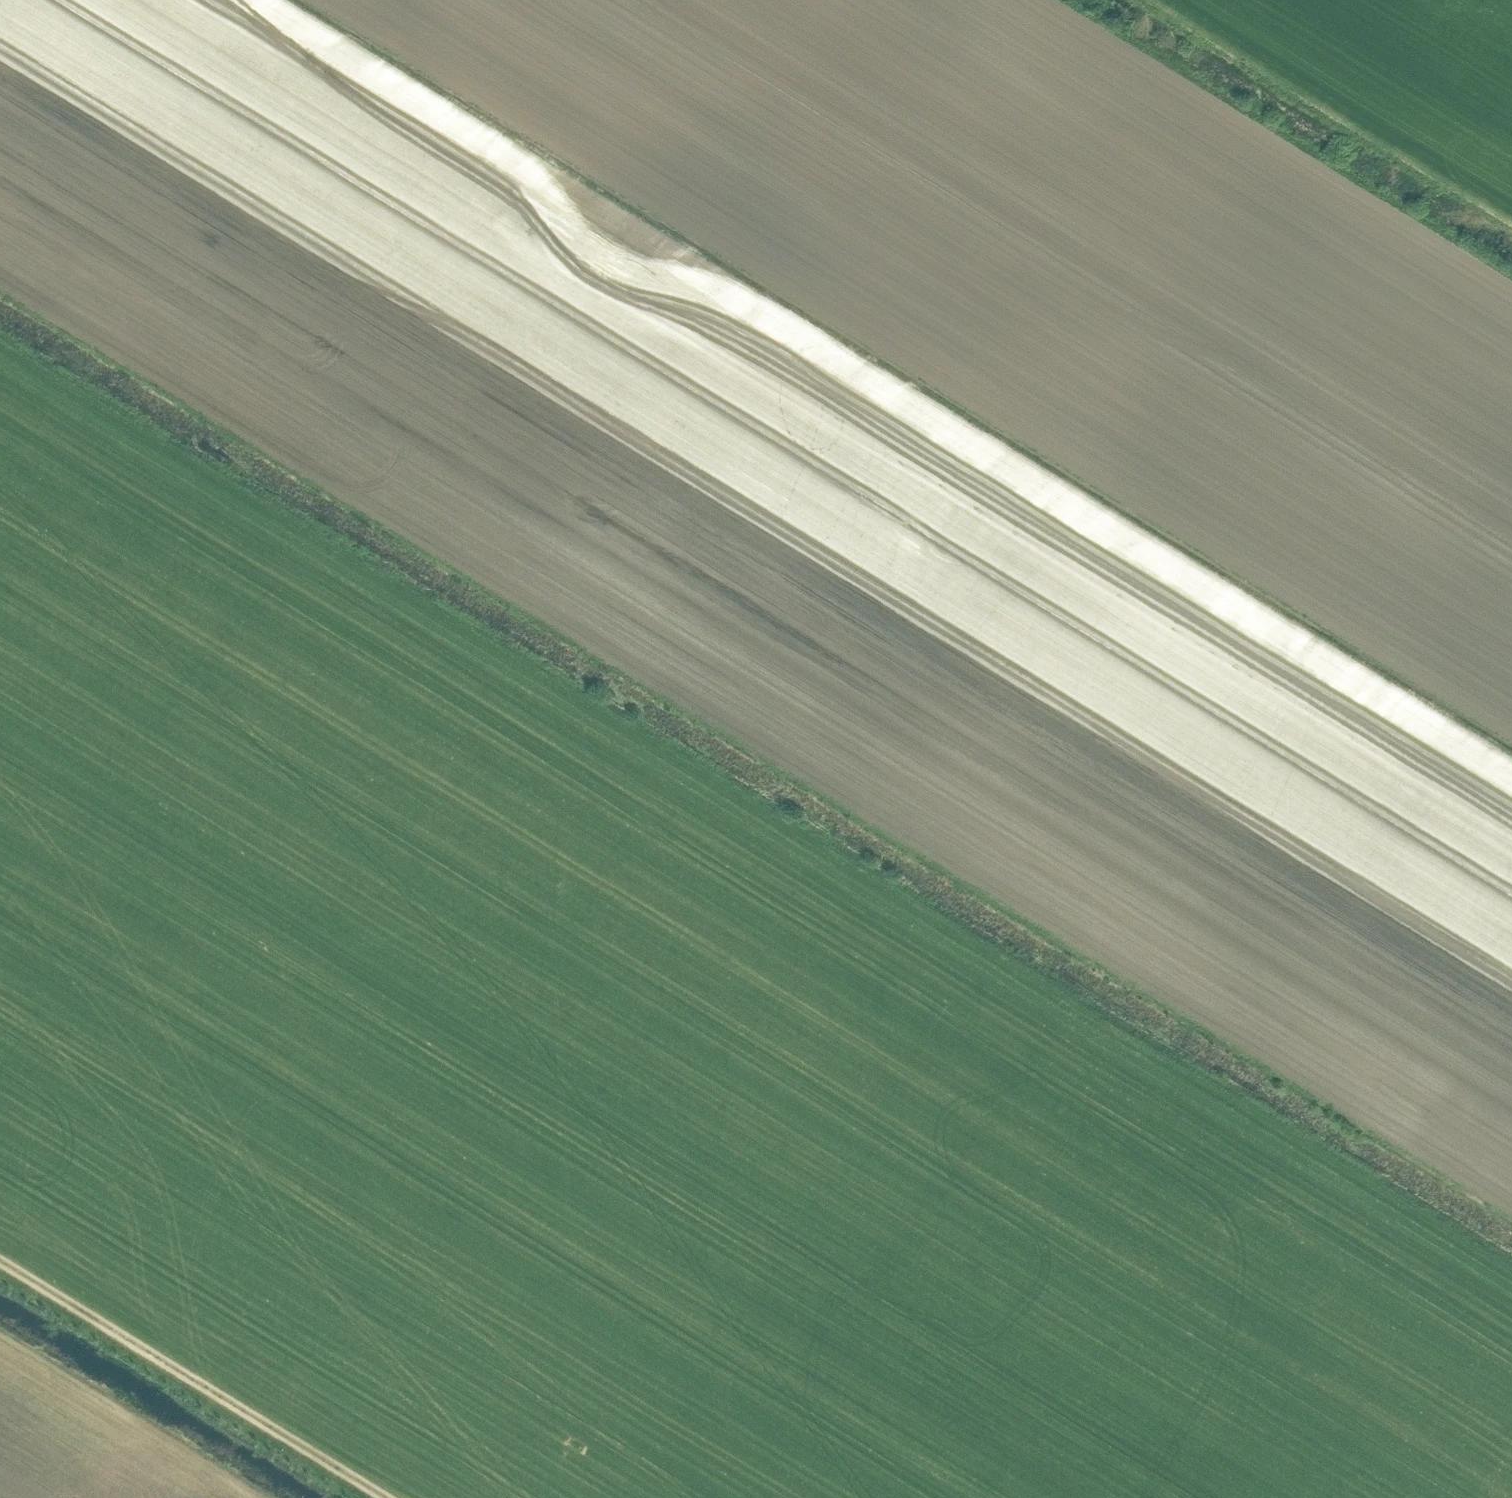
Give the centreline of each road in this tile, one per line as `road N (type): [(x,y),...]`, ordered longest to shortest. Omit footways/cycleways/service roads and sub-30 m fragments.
road 1 (track): [(0,1261),(392,1497)]

